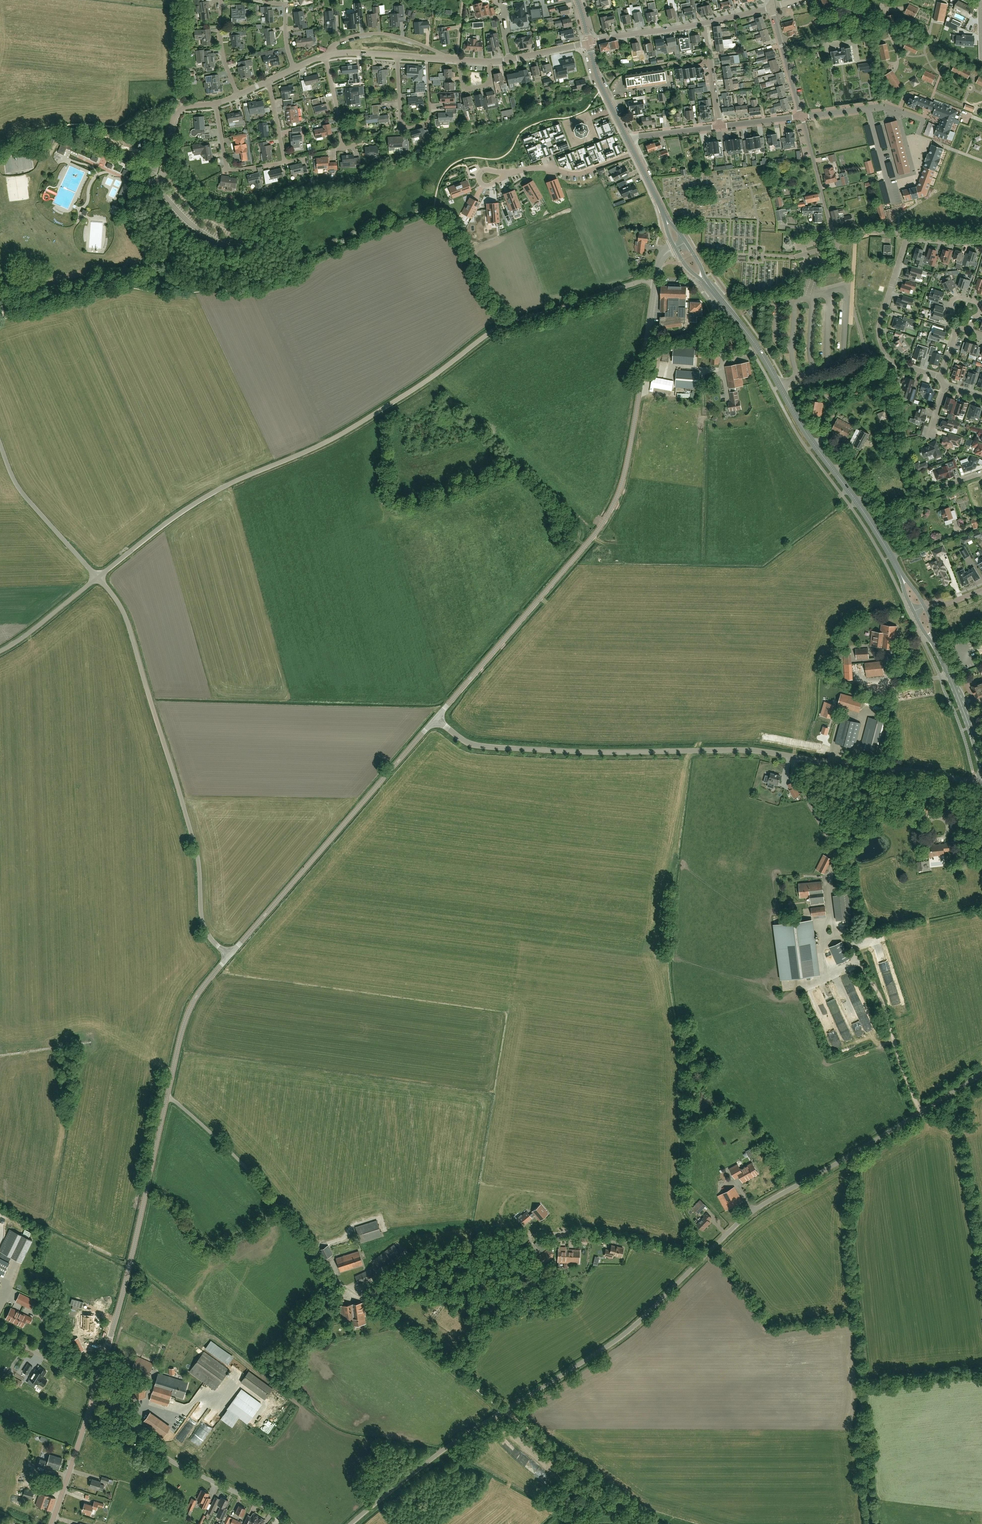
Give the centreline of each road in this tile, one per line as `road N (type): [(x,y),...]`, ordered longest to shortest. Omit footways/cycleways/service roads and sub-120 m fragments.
road 1 (unclassified): [(98,577),(198,501),(343,433),(498,327),(655,281)]
road 2 (unclassified): [(503,1411),(614,1343),(771,1201),(981,1075)]
road 3 (unclassified): [(981,778),(754,750),(479,745),(436,718)]
road 4 (tertiary): [(436,718),(609,512),(632,436),(655,281)]
road 5 (unclassified): [(503,1411),(322,1267),(234,1155),(167,1098)]
road 6 (unclassified): [(230,956),(205,929),(185,812),(126,619),(98,577)]
road 7 (secondary): [(901,576),(759,350),(706,282)]
road 8 (tertiary): [(230,956),(436,718)]
road 9 (tertiary): [(96,1387),(167,1098)]
road 10 (residential): [(941,379),(885,352),(879,332),(885,307),(909,239),(981,242)]
road 11 (unclassified): [(285,1523),(172,1462),(94,1396)]
road 12 (unclassified): [(352,1523),(503,1411)]
road 13 (unclassified): [(98,577),(19,489),(0,445)]
road 14 (tertiary): [(167,1098),(188,1014),(230,956)]
road 15 (residential): [(215,104),(176,115),(160,177),(129,180)]
road 16 (tertiary): [(51,1523),(94,1396)]
road 17 (residential): [(445,58),(377,34),(341,41),(325,56)]
road 18 (residential): [(634,153),(578,174),(508,173)]
road 19 (secondary): [(981,766),(936,646)]
road 20 (unclassified): [(0,652),(98,577)]

